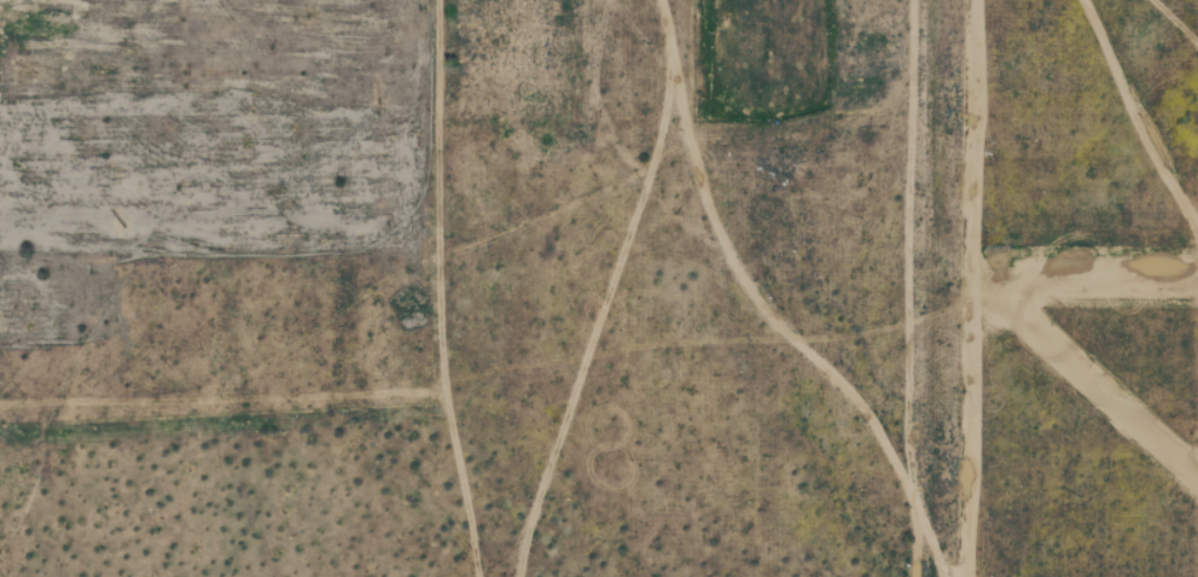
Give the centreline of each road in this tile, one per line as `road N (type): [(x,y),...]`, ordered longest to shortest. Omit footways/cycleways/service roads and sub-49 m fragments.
road 1 (track): [(965,576),(967,0)]

